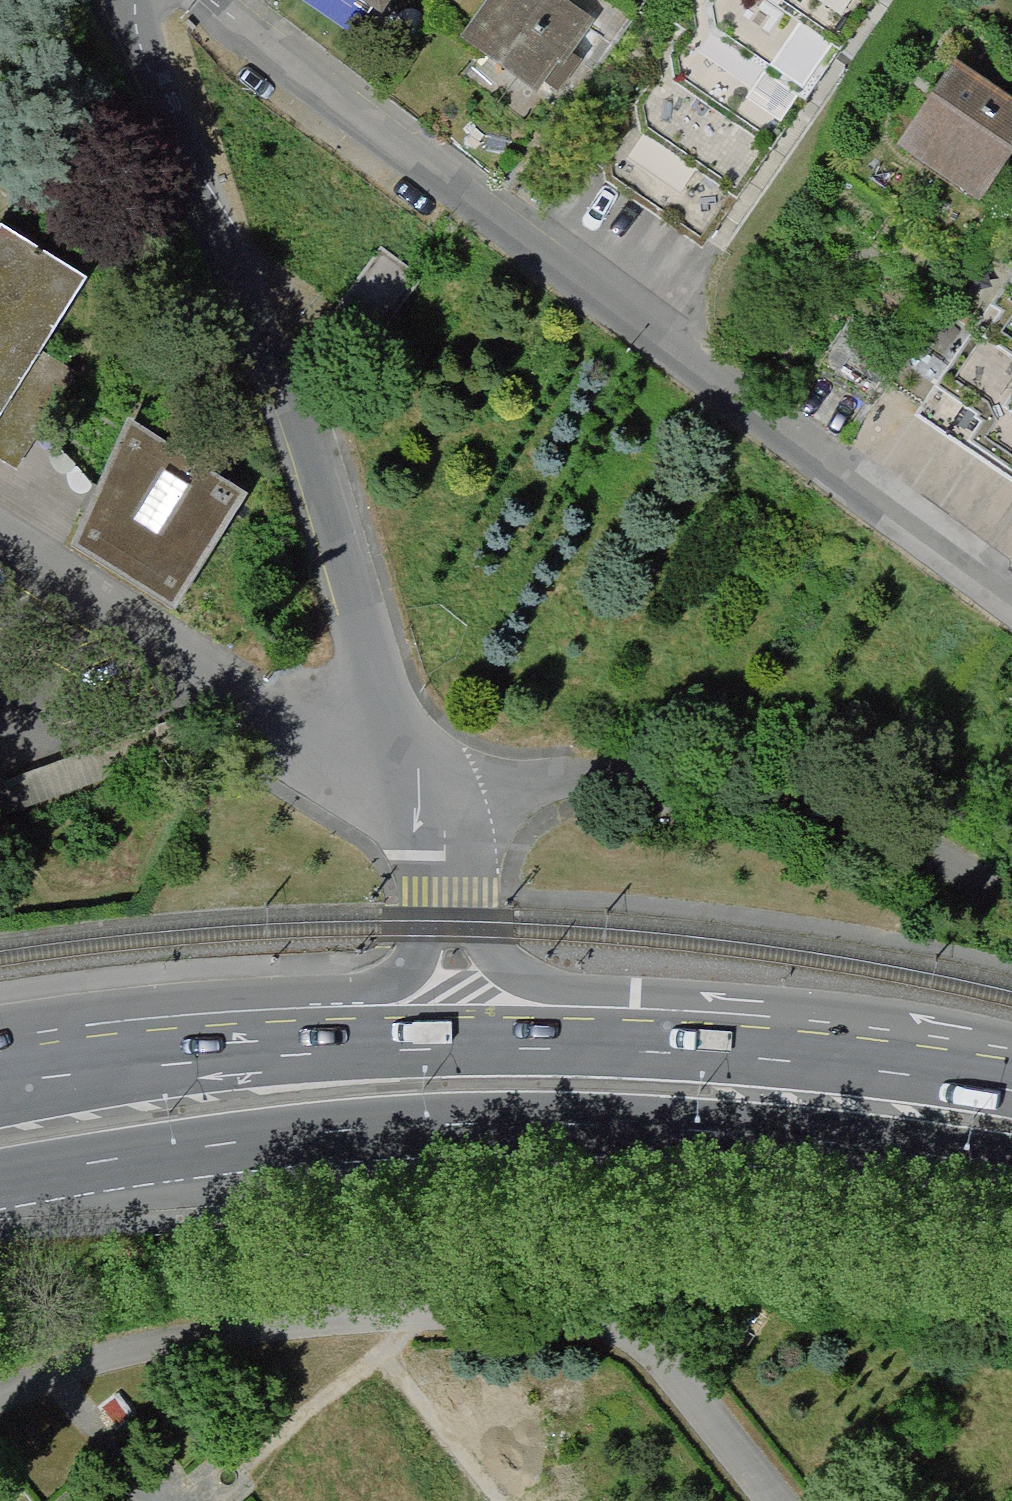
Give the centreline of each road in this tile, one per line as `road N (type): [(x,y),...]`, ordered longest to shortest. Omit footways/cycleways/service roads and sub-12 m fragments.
road 1 (primary): [(0,1184),(405,1132),(647,1128),(1011,1167)]
road 2 (residential): [(205,0),(1011,602)]
road 3 (primary): [(1011,1079),(862,1051),(663,1036),(381,1032),(74,1057)]
road 4 (residential): [(139,0),(148,56),(266,343),(442,858)]
road 5 (residential): [(1011,1055),(976,1037),(876,1014),(540,986),(504,961),(442,858)]
road 6 (residential): [(442,858),(422,932),(394,979),(358,990),(186,1000),(137,1015),(74,1057)]

